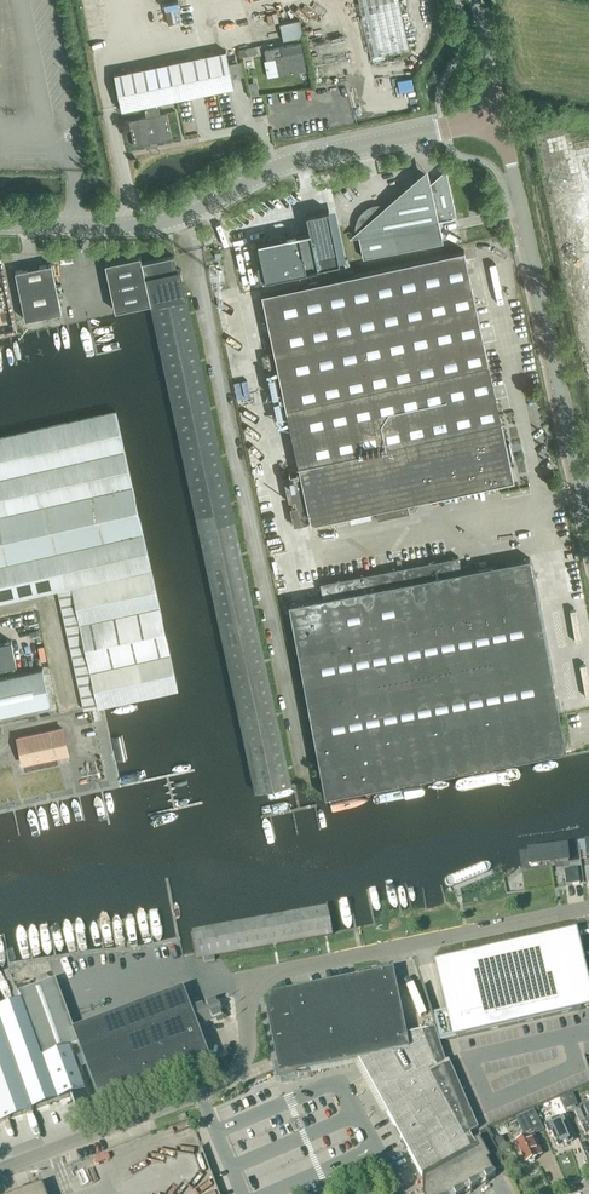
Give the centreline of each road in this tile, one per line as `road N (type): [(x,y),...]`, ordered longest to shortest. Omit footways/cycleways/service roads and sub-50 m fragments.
road 1 (unclassified): [(0,1170),(222,1084),(245,1055),(247,997),(262,978),(588,906)]
road 2 (secondary): [(0,226),(159,224),(289,163),(501,117)]
road 3 (unclassified): [(588,523),(501,117)]

